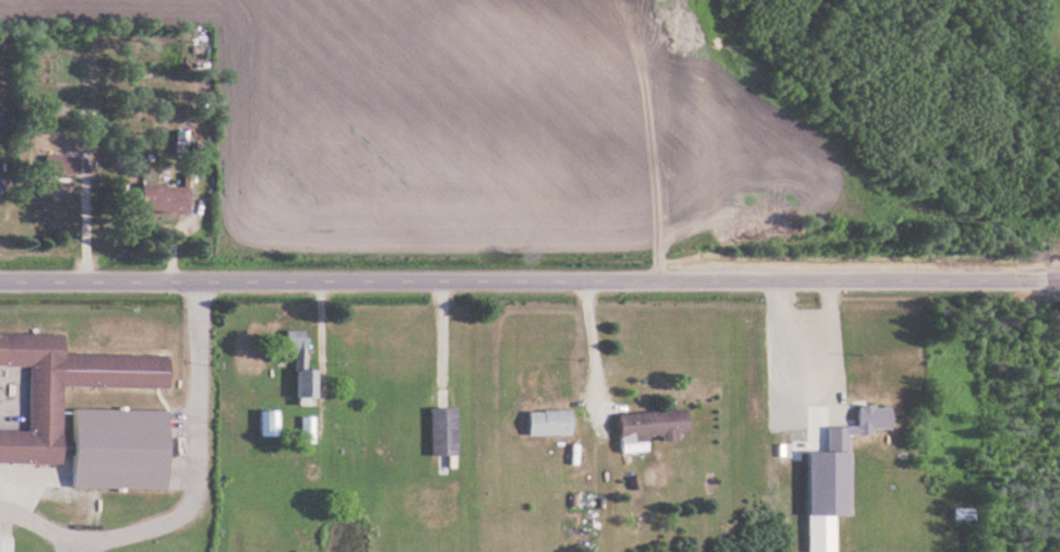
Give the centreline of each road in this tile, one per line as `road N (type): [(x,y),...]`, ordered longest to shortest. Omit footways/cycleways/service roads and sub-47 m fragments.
road 1 (residential): [(0,281),(1059,278)]

